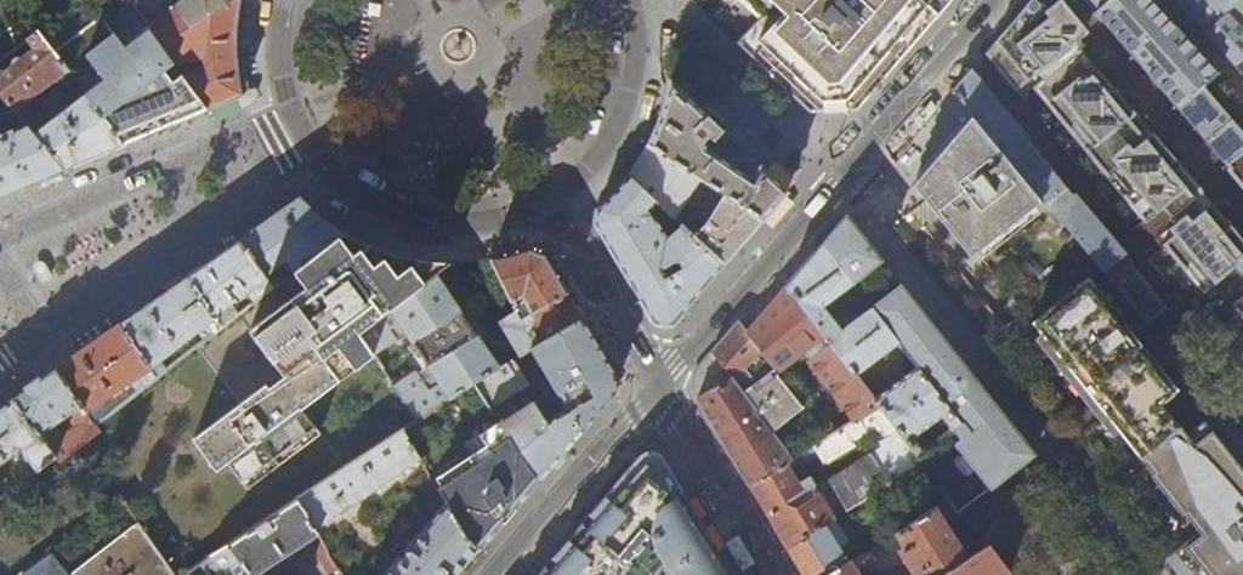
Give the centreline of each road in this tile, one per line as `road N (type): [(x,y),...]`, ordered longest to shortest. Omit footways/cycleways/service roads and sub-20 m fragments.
road 1 (residential): [(657,385),(991,0)]
road 2 (residential): [(495,574),(657,385)]
road 3 (residential): [(657,385),(769,574)]

